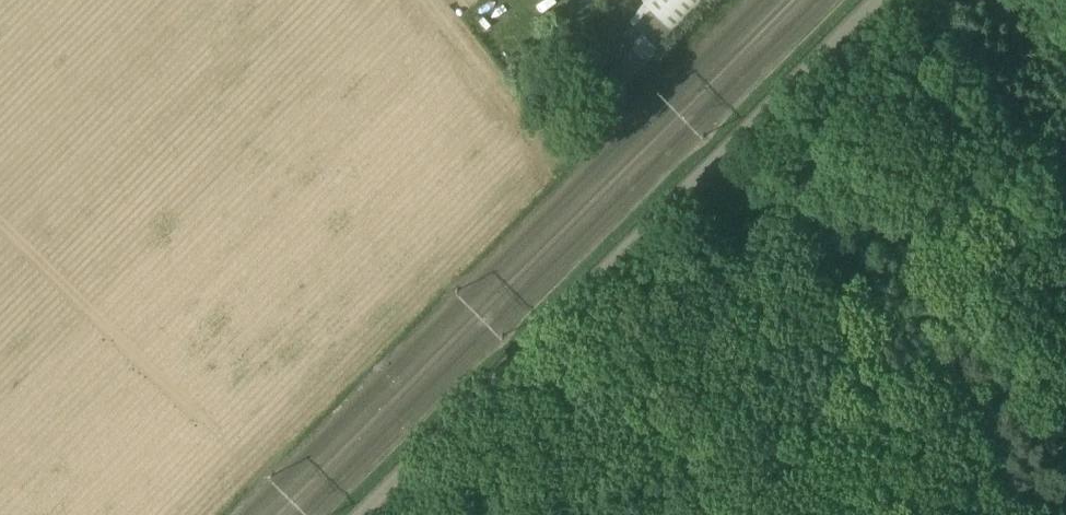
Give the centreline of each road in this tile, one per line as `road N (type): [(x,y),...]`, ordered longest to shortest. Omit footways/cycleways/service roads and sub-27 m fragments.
road 1 (unclassified): [(880,0),(362,514)]

